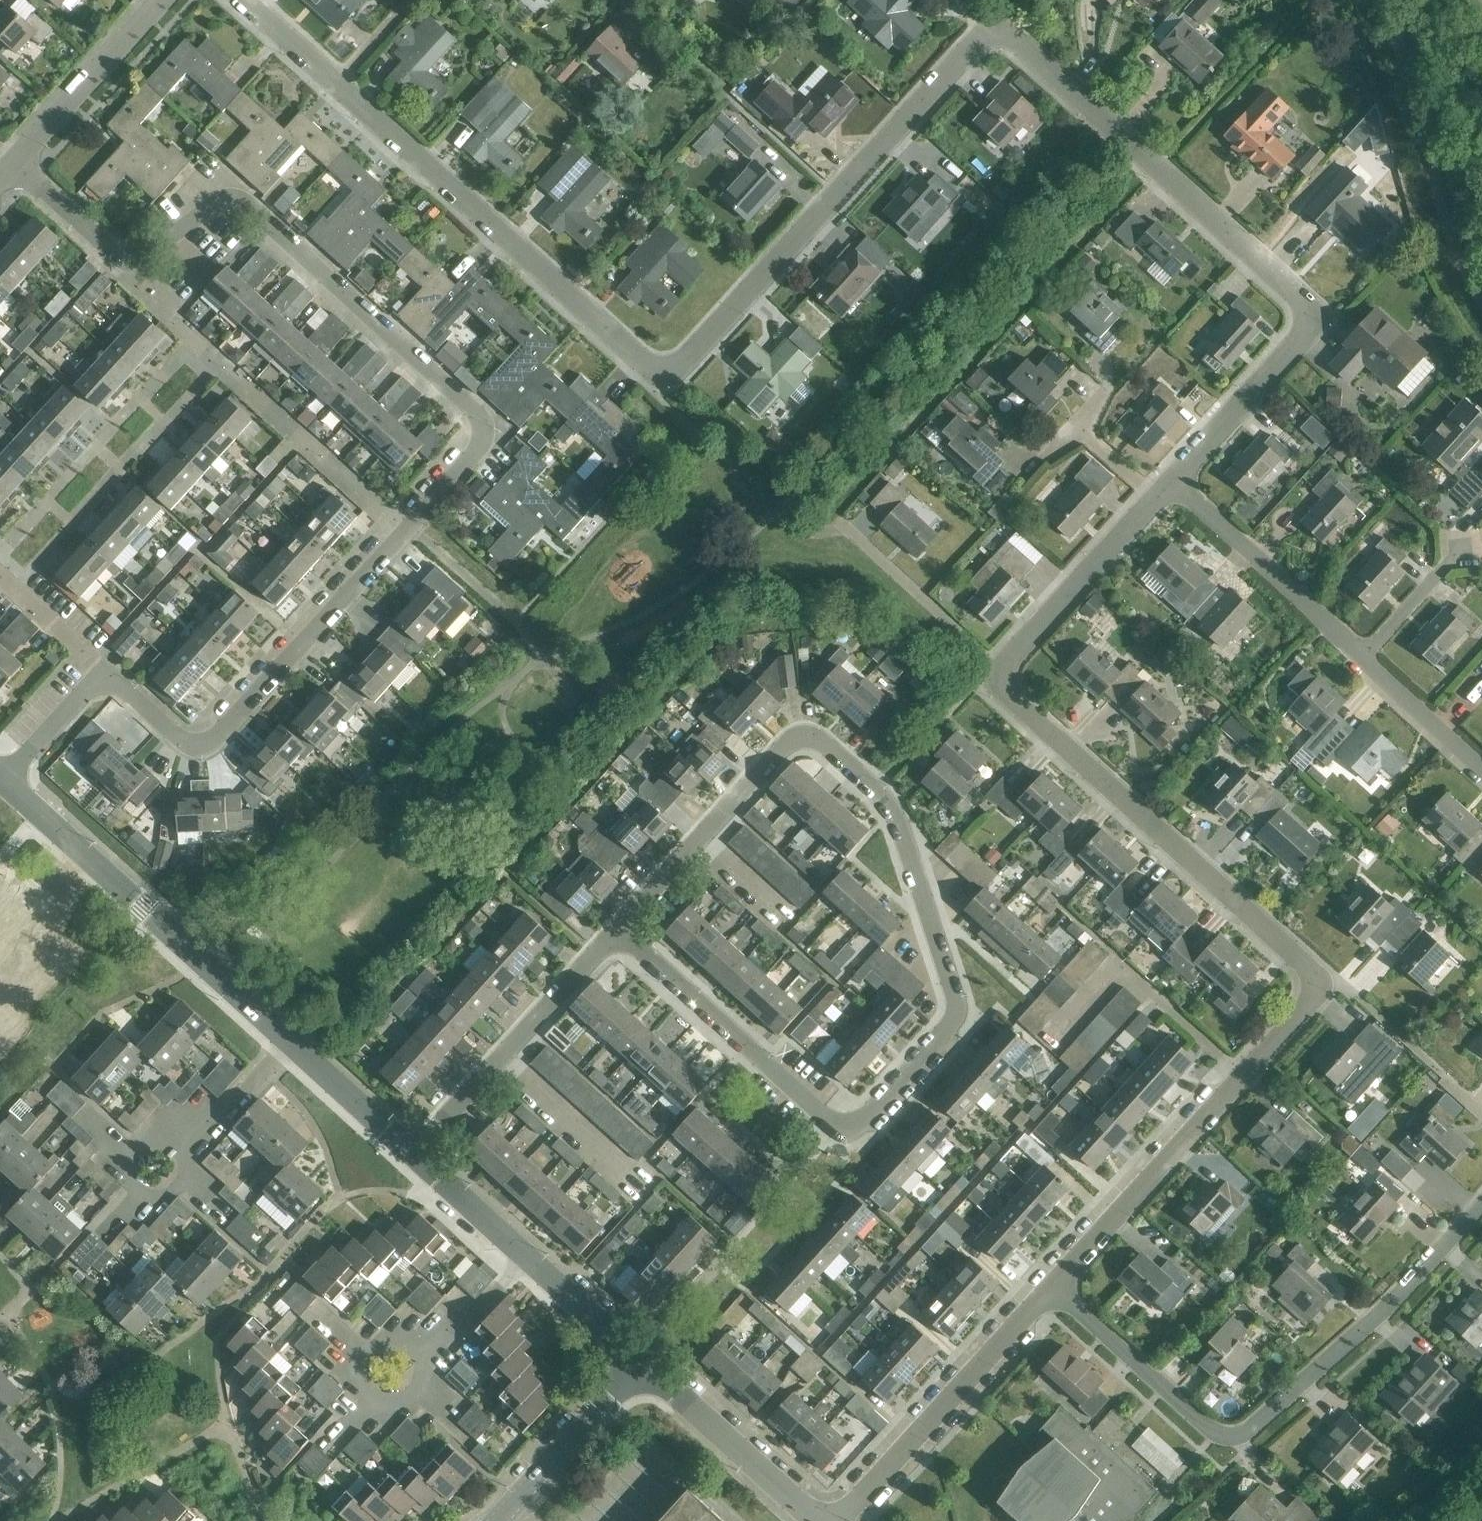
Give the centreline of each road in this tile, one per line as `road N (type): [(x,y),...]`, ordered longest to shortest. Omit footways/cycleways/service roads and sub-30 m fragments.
road 1 (residential): [(102,671),(177,739),(204,748),(478,452),(482,431),(474,411),(249,208),(216,205),(143,257),(125,260),(16,163)]
road 2 (residential): [(1044,1287),(1319,987),(992,675),(1176,479)]
road 3 (residential): [(994,32),(973,43),(671,369),(642,360),(335,97)]
road 4 (residential): [(622,935),(788,747),(813,739),(878,793),(896,817),(956,1006),(948,1033),(859,1124),(835,1131)]
road 5 (residential): [(1176,479),(1306,333),(1307,305),(1017,39),(994,32)]
road 6 (residential): [(1481,1207),(1383,1313),(1232,1439),(1203,1429),(1044,1287)]
road 7 (tertiary): [(286,1038),(2,780)]
road 8 (residential): [(830,1520),(1044,1287)]
road 9 (residential): [(415,1157),(622,935)]
road 10 (residential): [(835,1131),(622,935)]
road 11 (residential): [(1176,479),(1365,657)]
road 12 (residential): [(812,1520),(634,1359)]
road 13 (residential): [(16,163),(172,0)]
road 14 (tertiary): [(499,1520),(599,1413),(634,1359)]
road 15 (residential): [(423,1350),(430,1363),(424,1396),(391,1408),(370,1403),(361,1381),(367,1353),(406,1343)]
road 16 (tertiary): [(415,1157),(286,1038)]
road 17 (residential): [(1365,657),(1481,762)]
road 18 (tertiary): [(528,1259),(415,1157)]
road 19 (residential): [(2,780),(102,671)]
road 20 (tertiary): [(634,1359),(528,1259)]
road 21 (residential): [(335,97),(227,0)]
road 22 (residential): [(423,1350),(448,1339),(528,1259)]
road 23 (residential): [(1365,657),(1458,556)]
road 24 (residential): [(102,671),(0,583)]
road 25 (residential): [(199,1129),(286,1038)]
road 26 (residential): [(335,97),(413,0)]
road 27 (residential): [(133,1194),(126,1153),(151,1129),(199,1129)]

